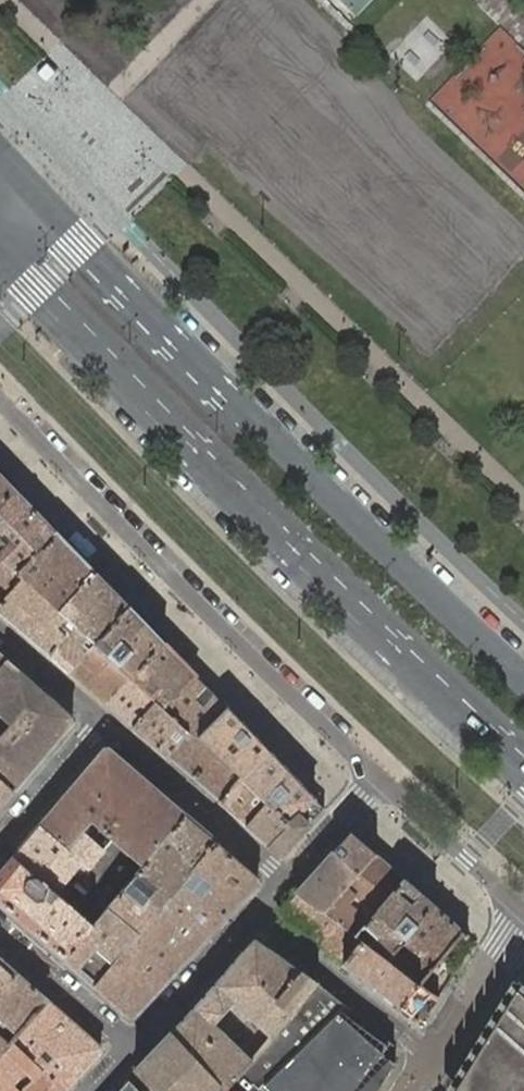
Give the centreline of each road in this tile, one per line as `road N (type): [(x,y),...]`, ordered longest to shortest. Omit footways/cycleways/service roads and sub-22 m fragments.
road 1 (secondary): [(0,239),(523,769)]
road 2 (secondary): [(523,678),(32,188)]
road 3 (residential): [(377,777),(0,396)]
road 4 (residential): [(283,879),(102,722)]
road 5 (residential): [(436,1056),(253,913)]
road 6 (residential): [(523,914),(377,777)]
road 7 (residential): [(131,1046),(253,913)]
road 8 (residential): [(0,930),(131,1046)]
road 9 (residential): [(0,841),(102,722)]
road 10 (residential): [(523,926),(436,1056)]
road 11 (residential): [(283,879),(377,777)]
road 12 (residential): [(102,722),(0,633)]

